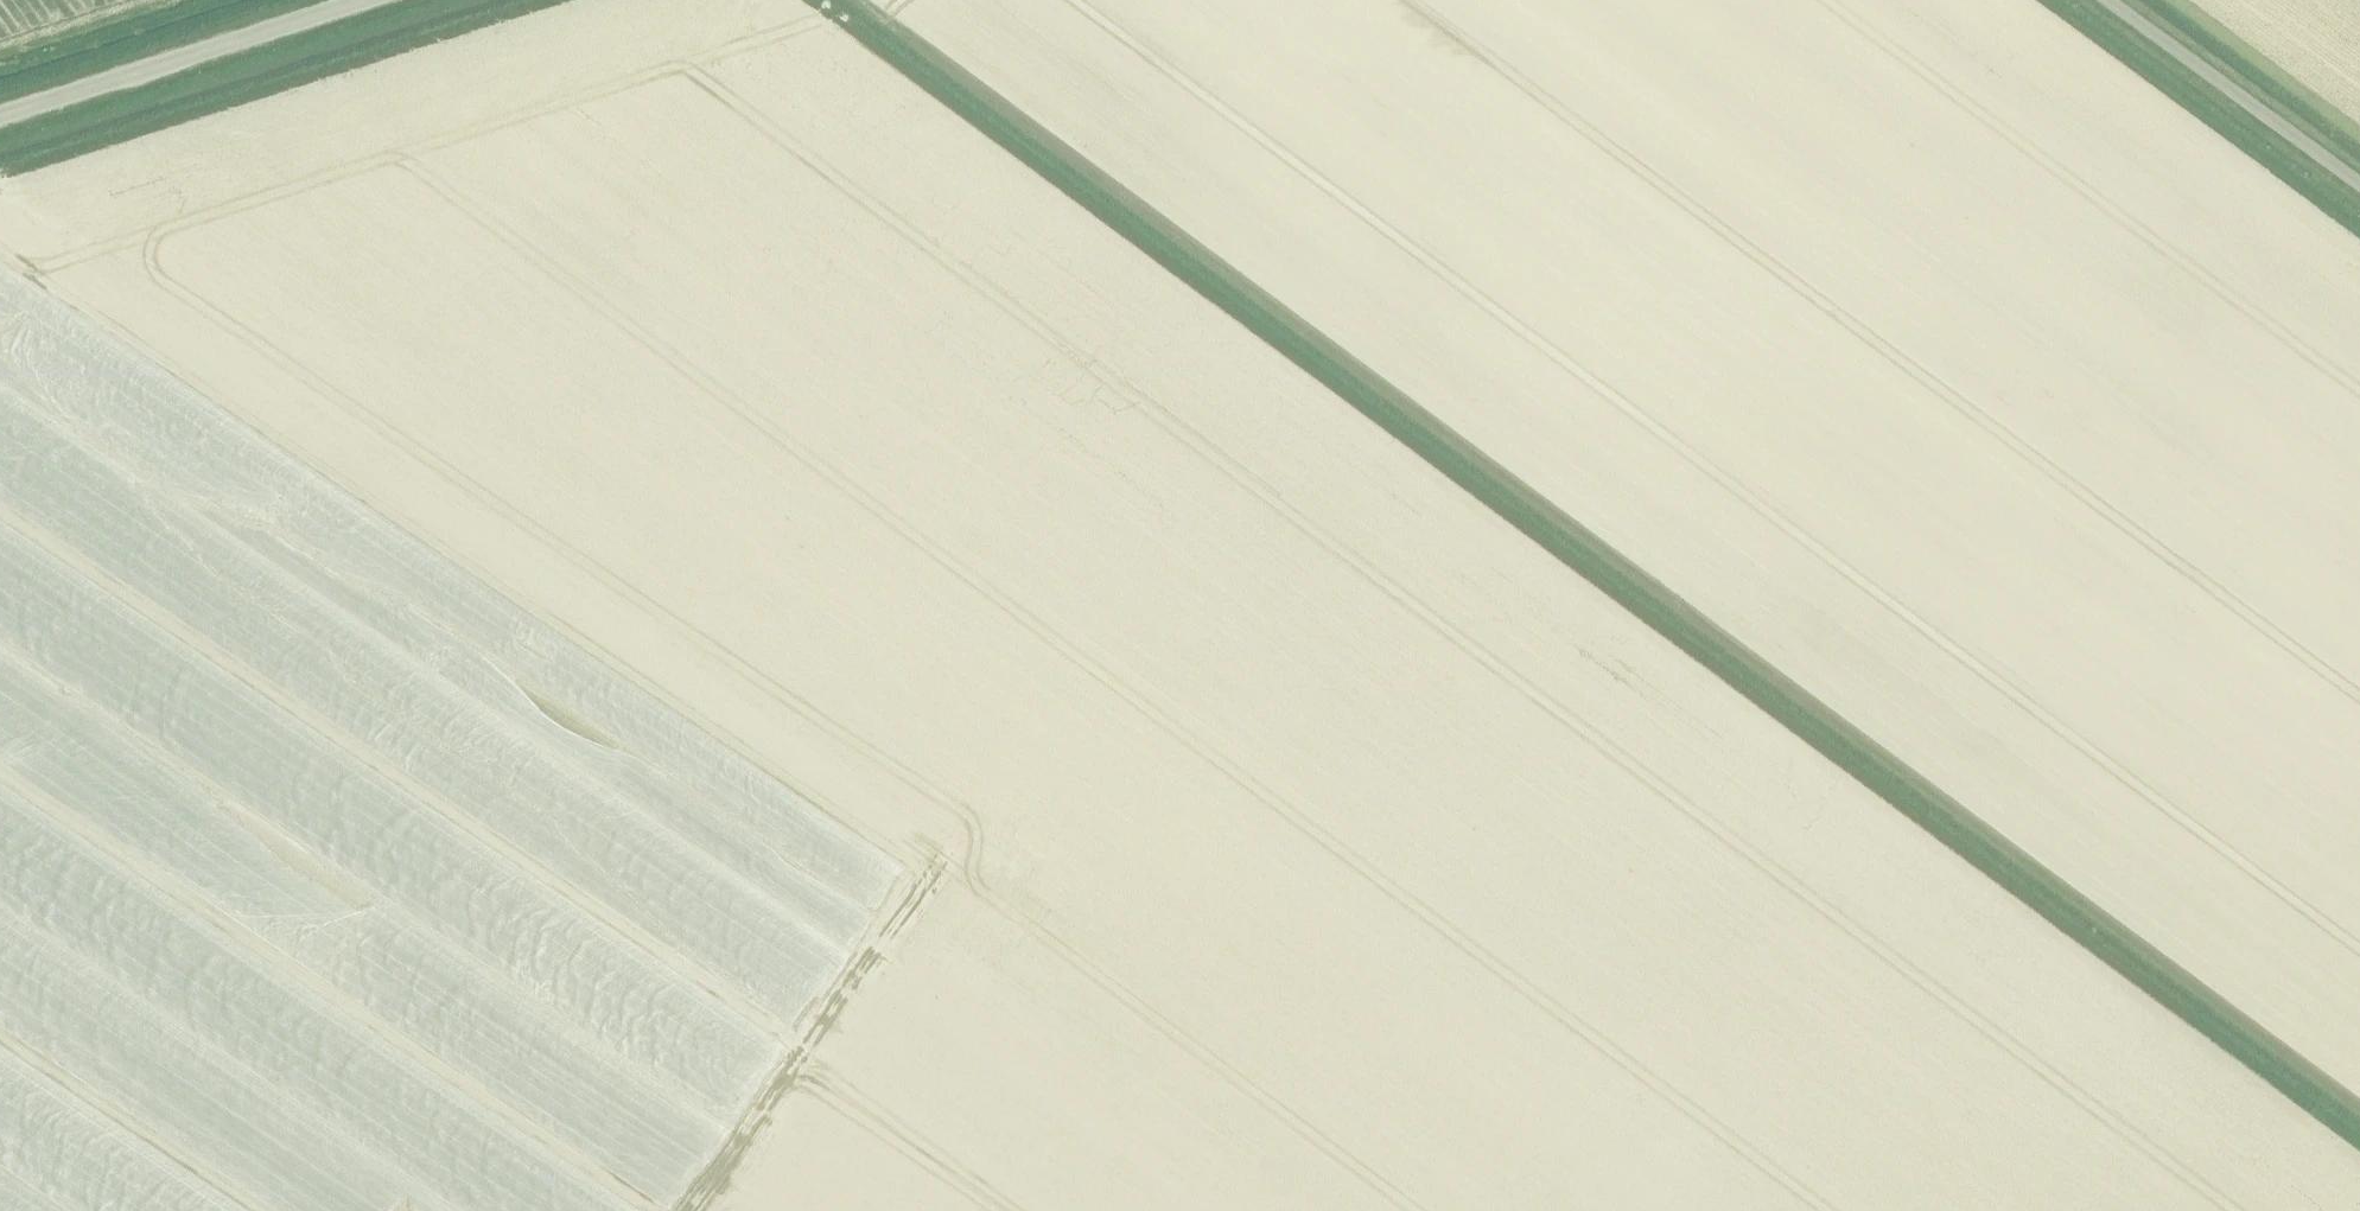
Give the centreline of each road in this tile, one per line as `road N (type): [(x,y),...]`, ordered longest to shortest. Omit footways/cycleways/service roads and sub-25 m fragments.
road 1 (unclassified): [(0,116),(366,0)]
road 2 (unclassified): [(2359,185),(2109,0)]

